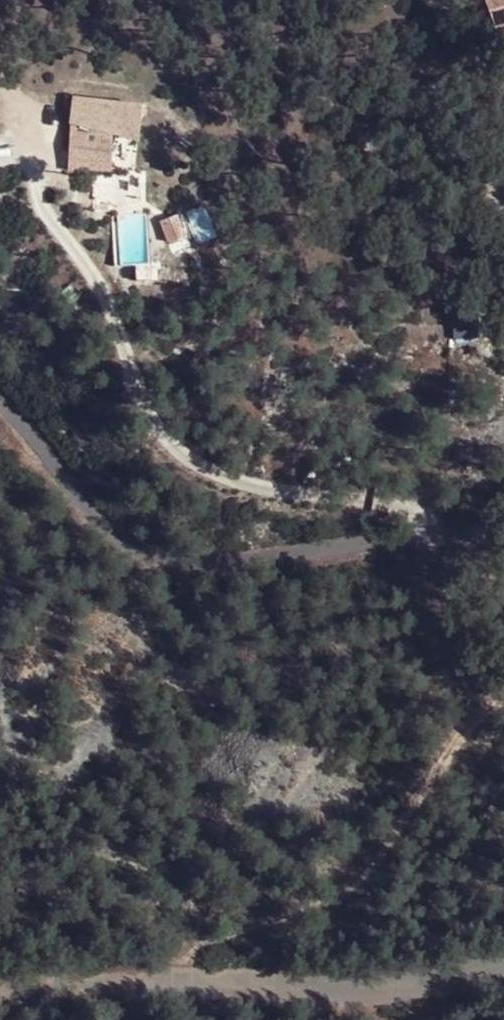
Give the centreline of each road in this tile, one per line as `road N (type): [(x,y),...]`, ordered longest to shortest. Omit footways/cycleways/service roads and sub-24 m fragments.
road 1 (unclassified): [(503,953),(343,984),(236,977),(0,992)]

